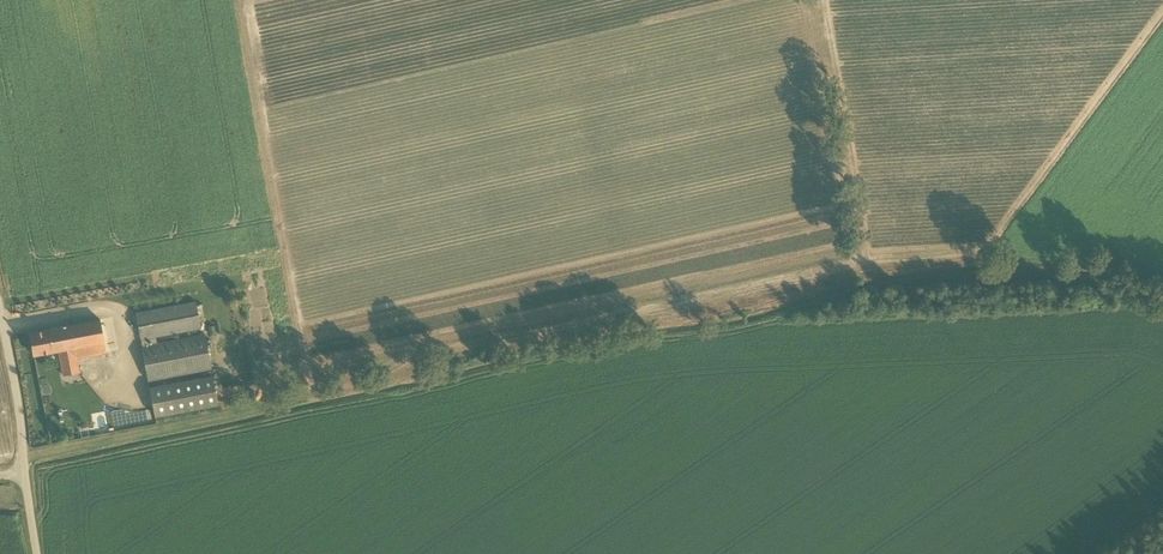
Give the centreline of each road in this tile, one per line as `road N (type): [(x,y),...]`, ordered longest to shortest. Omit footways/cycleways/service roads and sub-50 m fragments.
road 1 (track): [(1162,12),(983,255)]
road 2 (unclassified): [(26,469),(0,290)]

